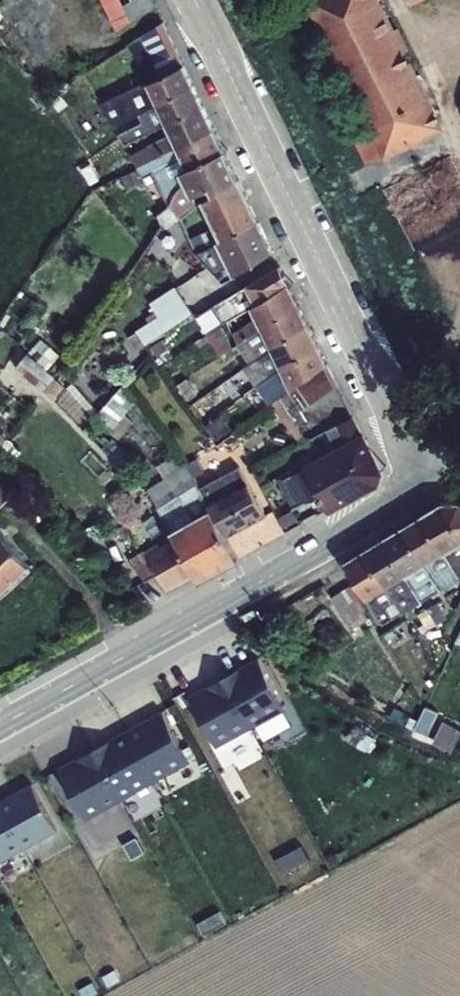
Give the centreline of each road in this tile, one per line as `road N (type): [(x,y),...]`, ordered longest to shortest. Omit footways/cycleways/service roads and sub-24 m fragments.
road 1 (unclassified): [(189,0),(428,485)]
road 2 (secondary): [(428,485),(0,724)]

